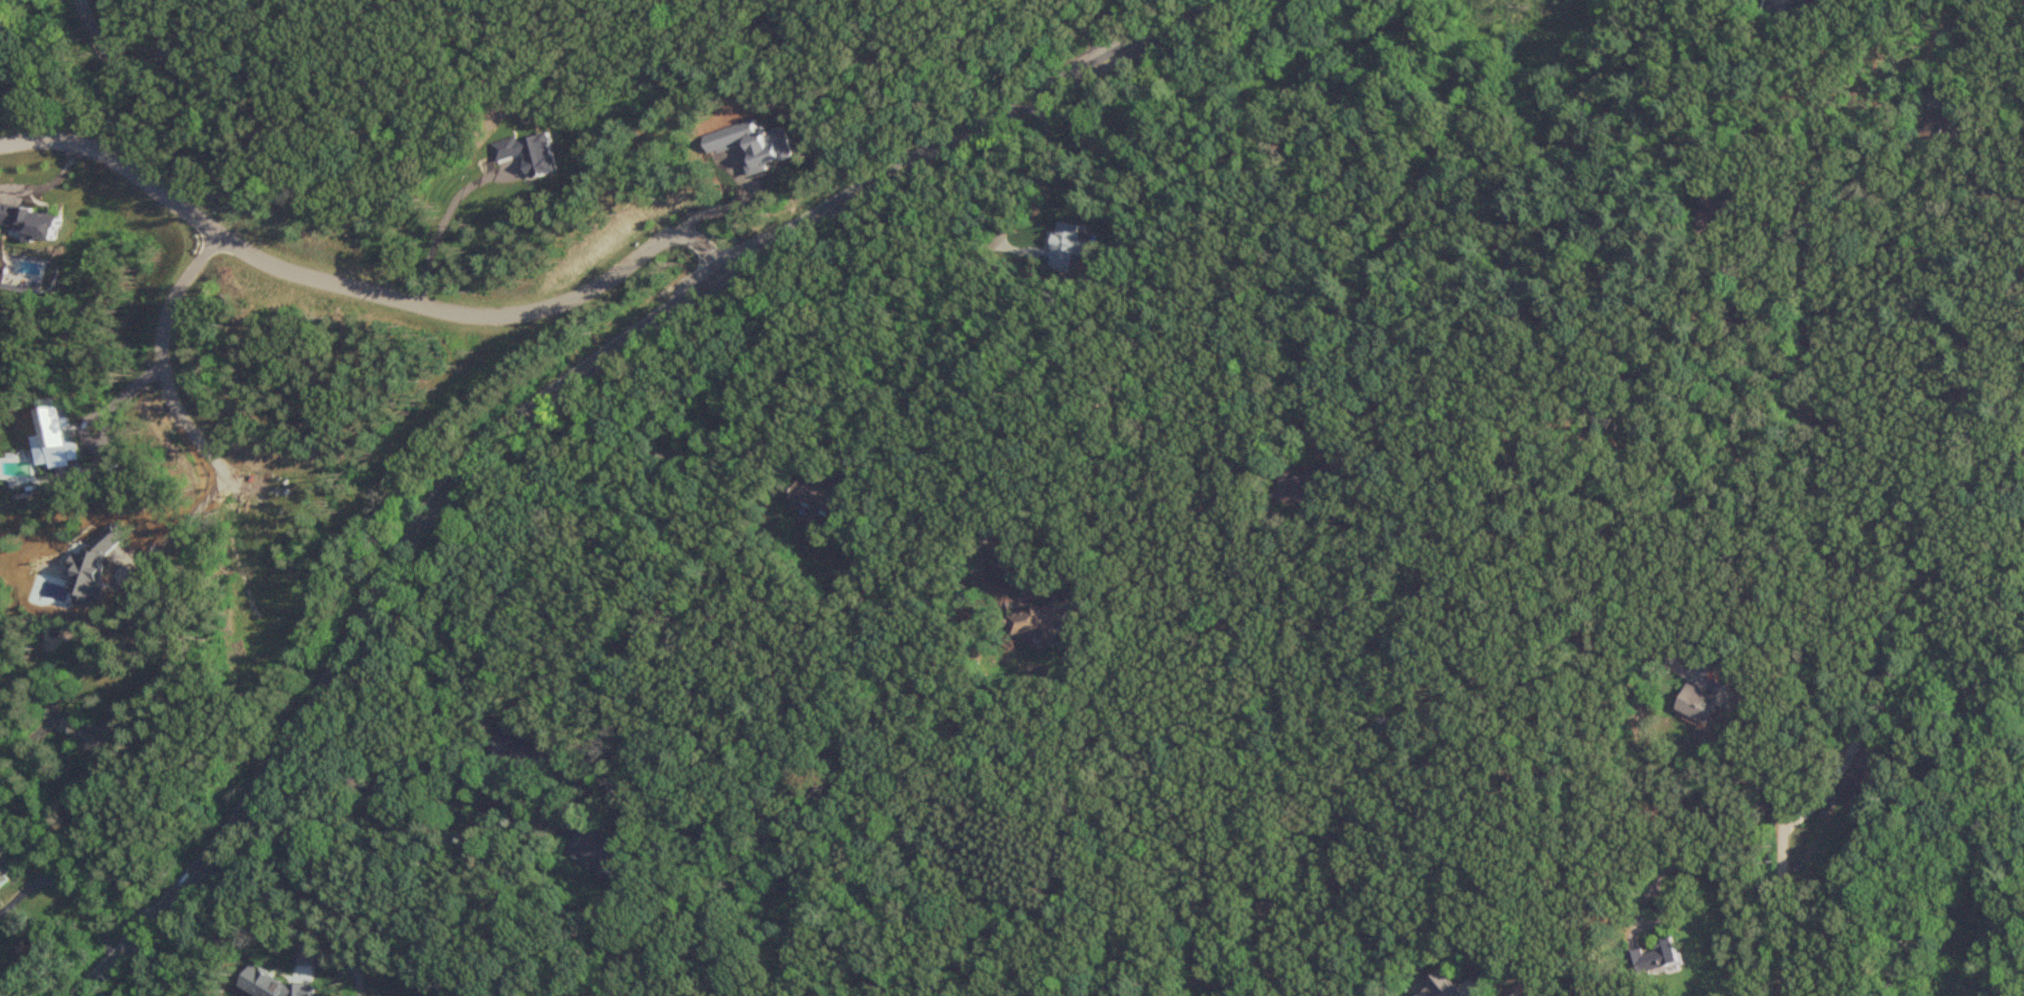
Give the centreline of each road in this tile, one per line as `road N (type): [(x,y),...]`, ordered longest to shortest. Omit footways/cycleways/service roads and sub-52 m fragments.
road 1 (residential): [(78,995),(250,803),(435,504),(516,421),(782,237),(1227,0)]
road 2 (residential): [(721,276),(696,240),(671,235),(595,285),(540,307),(452,315),(241,251),(148,184),(70,141),(0,144)]
road 3 (residential): [(1778,995),(1776,797),(1765,786),(1667,761),(1634,703),(1643,684),(1659,676)]

